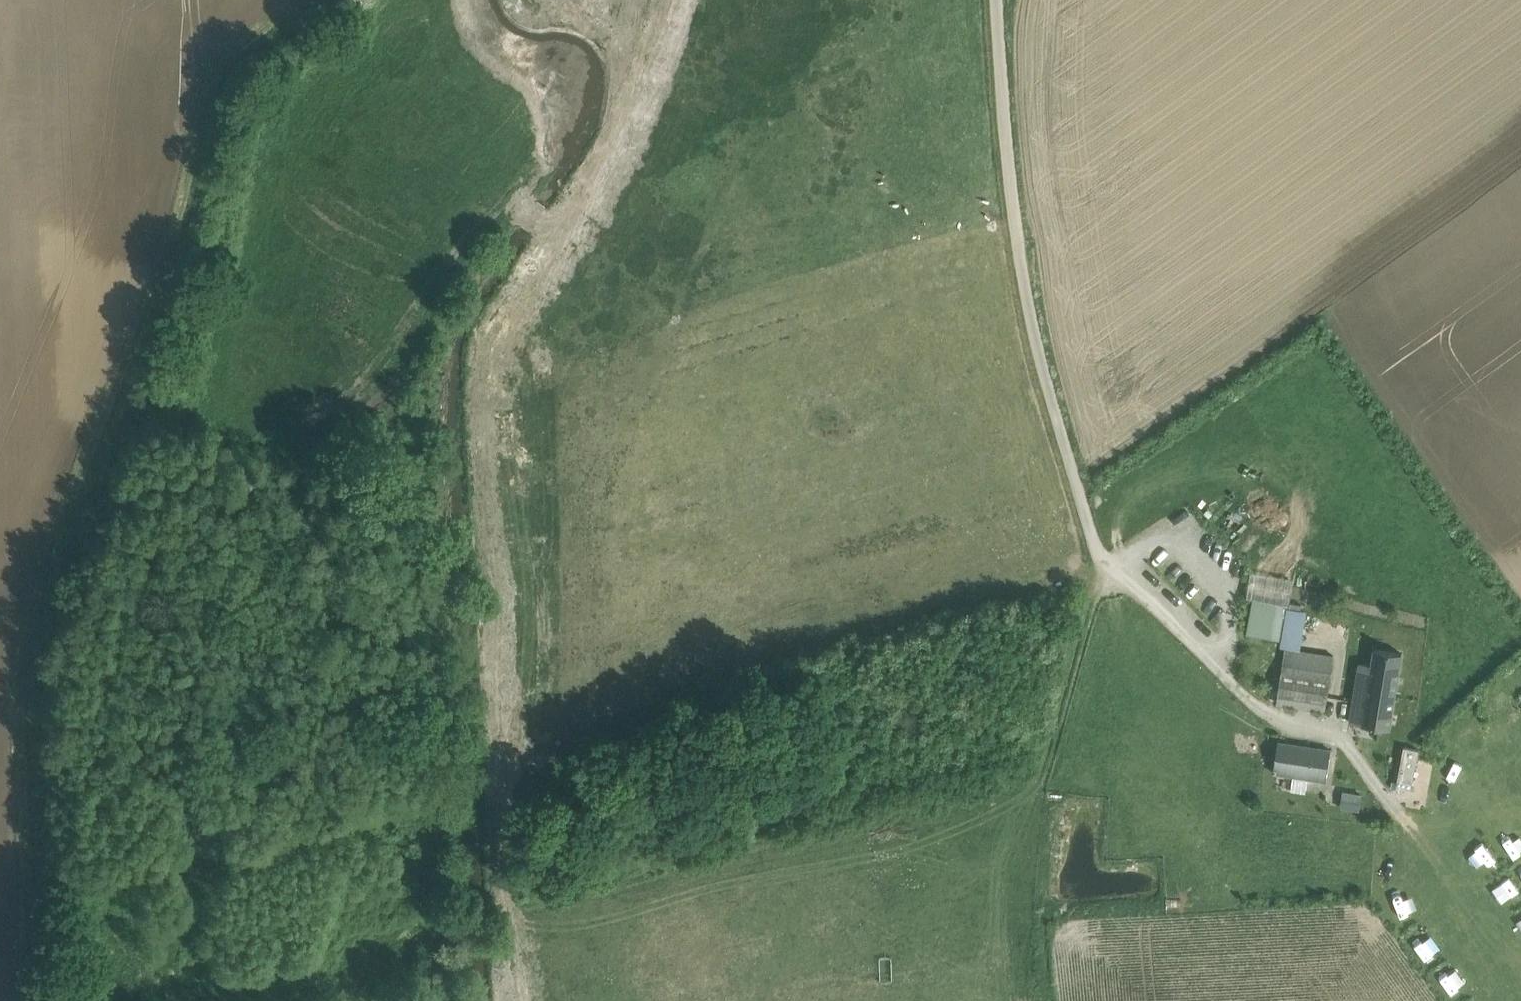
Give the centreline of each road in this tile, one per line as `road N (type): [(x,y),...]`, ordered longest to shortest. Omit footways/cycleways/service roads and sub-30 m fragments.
road 1 (unclassified): [(1109,574),(1017,236),(996,0)]

